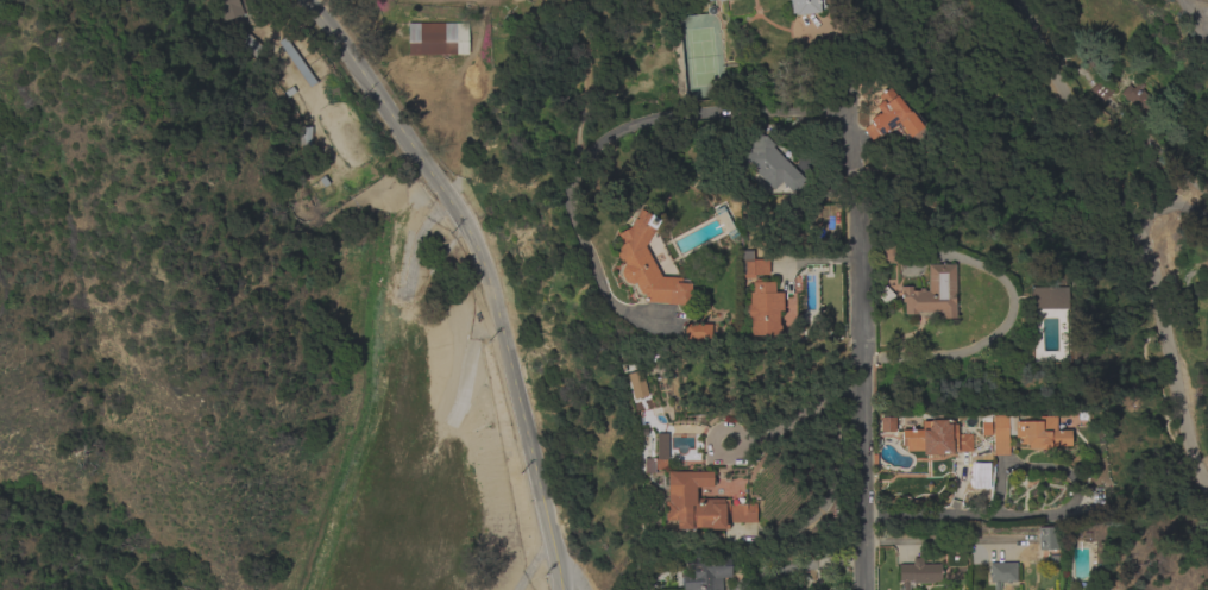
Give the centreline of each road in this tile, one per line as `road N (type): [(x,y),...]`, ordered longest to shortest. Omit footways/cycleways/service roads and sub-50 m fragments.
road 1 (tertiary): [(563,589),(479,251),(311,0)]
road 2 (track): [(1207,478),(1183,415),(1151,216),(1025,0)]
road 3 (residential): [(866,589),(852,84)]
road 4 (residential): [(663,322),(605,299),(581,245),(562,200),(590,150),(609,132),(690,109),(852,114)]

